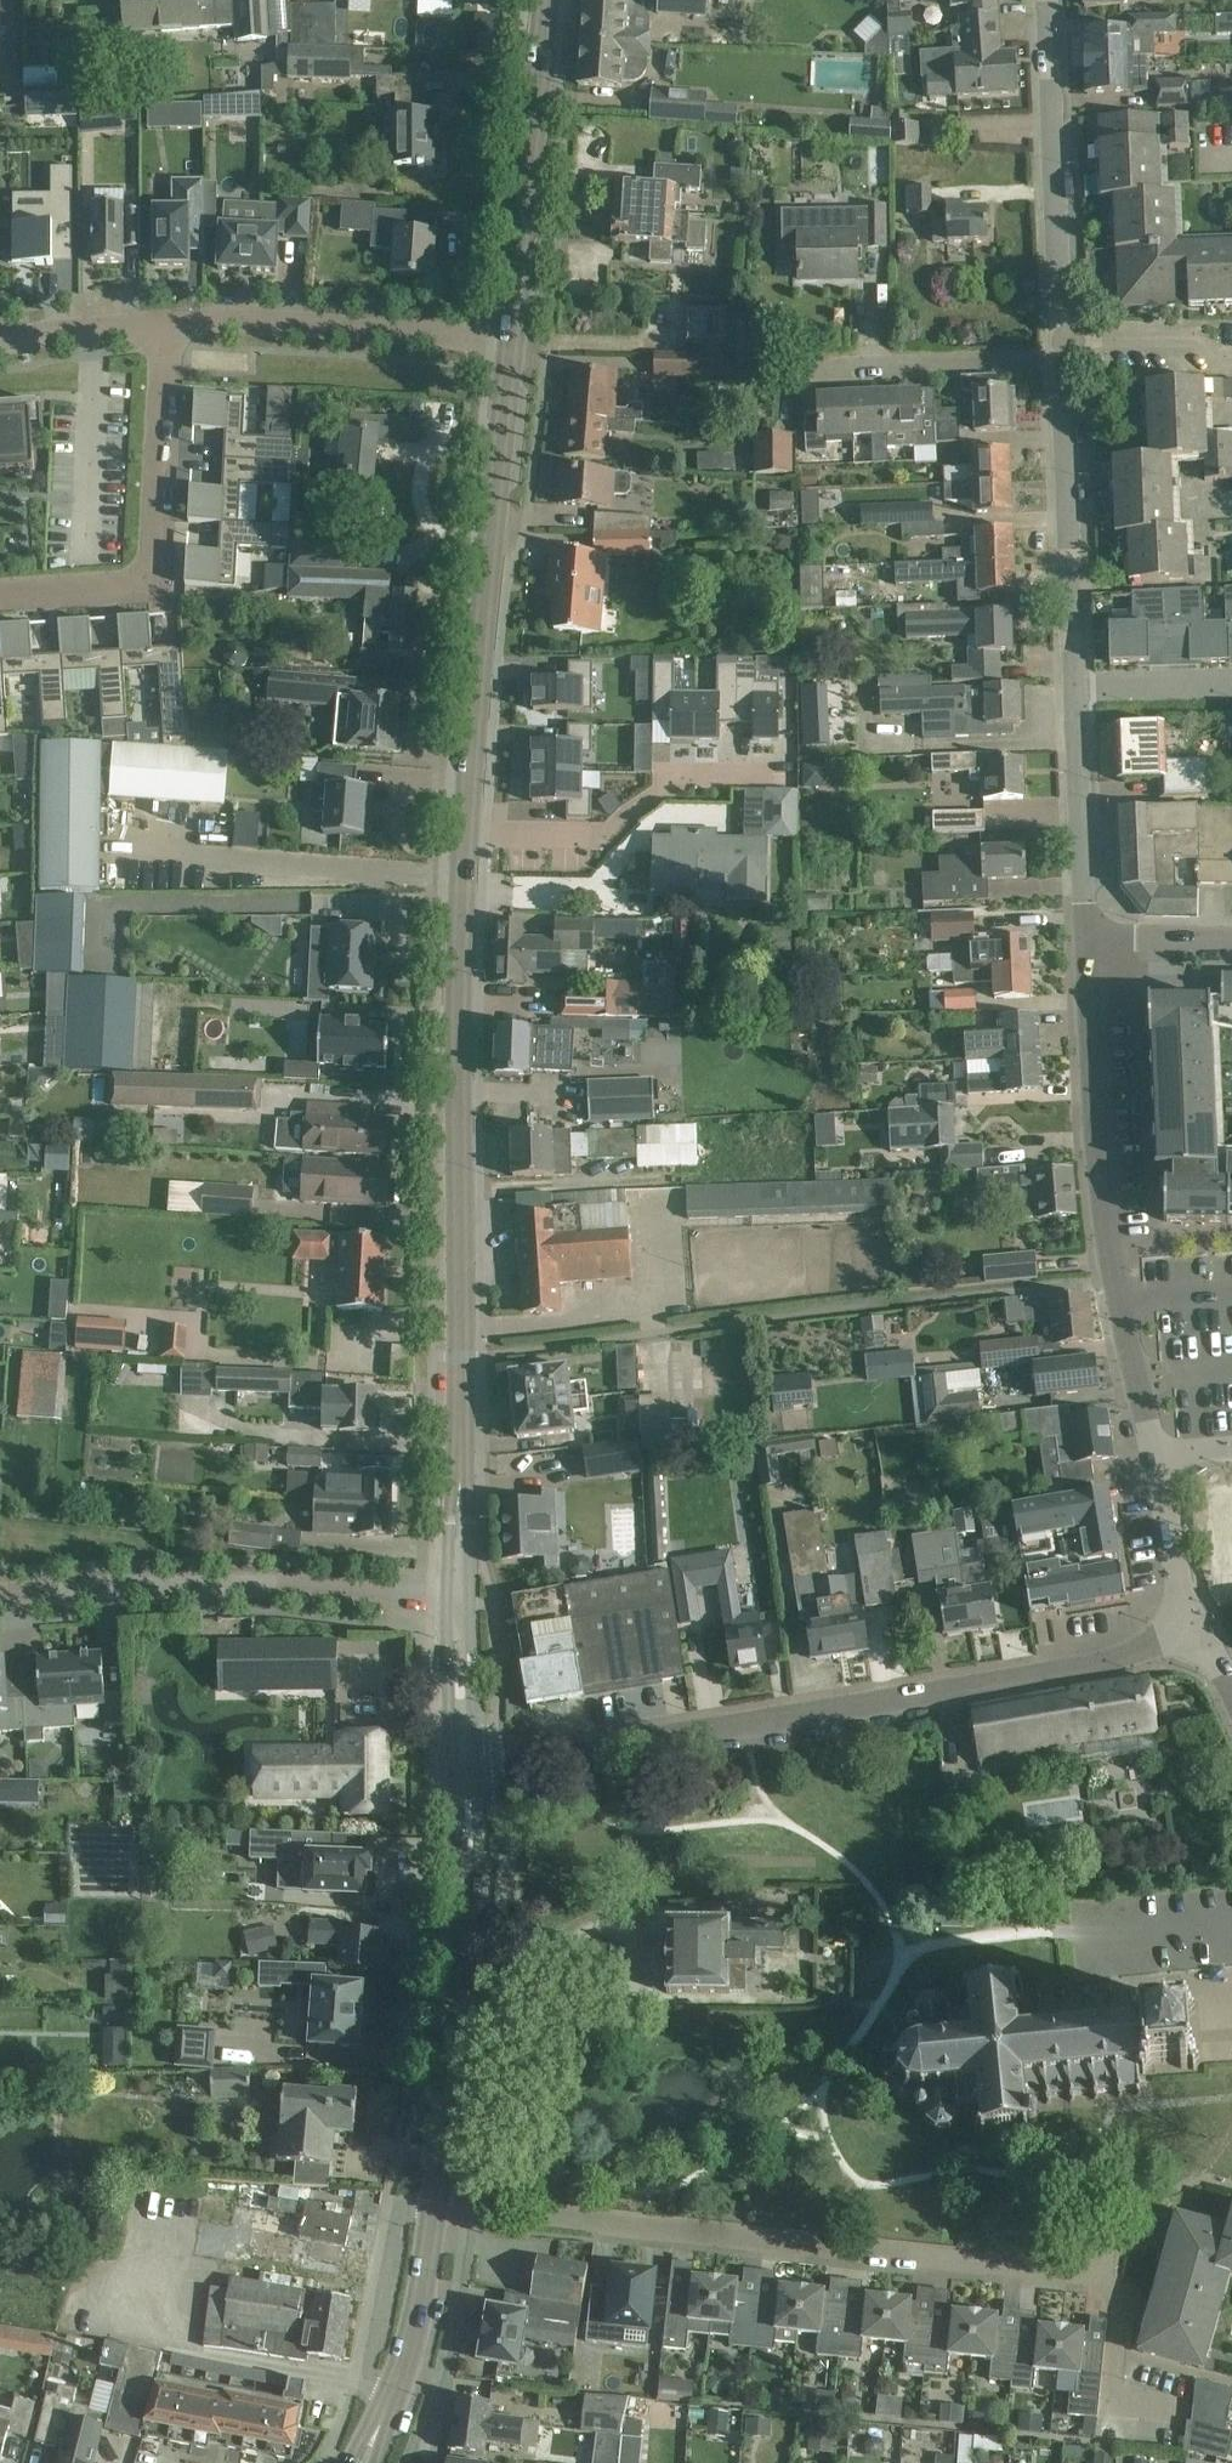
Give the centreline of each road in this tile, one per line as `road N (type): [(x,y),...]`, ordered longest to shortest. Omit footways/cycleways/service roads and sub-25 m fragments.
road 1 (tertiary): [(459,1463),(463,874),(513,342)]
road 2 (residential): [(477,1762),(1108,1662),(1199,1632)]
road 3 (residential): [(1114,2216),(1101,2277),(436,2208)]
road 4 (residential): [(1156,1462),(1117,1301),(1093,1127),(1086,940)]
road 5 (residential): [(0,1598),(291,1586),(443,1601)]
road 6 (residential): [(163,324),(146,582),(0,593)]
road 7 (residential): [(163,324),(513,342)]
road 8 (tertiary): [(513,342),(545,0)]
road 9 (residential): [(1076,699),(1061,359)]
road 10 (residential): [(1060,338),(1048,0)]
road 11 (tertiary): [(436,2208),(471,1892)]
road 12 (residential): [(436,2208),(398,2214),(376,2341),(352,2382),(388,2399)]
road 13 (residential): [(808,364),(1061,359)]
road 14 (residential): [(1086,940),(1076,699)]
road 15 (tertiary): [(388,2399),(436,2208)]
road 16 (residential): [(1199,1632),(1181,1585),(1156,1462)]
road 17 (residential): [(1060,338),(1185,338),(1231,357)]
road 18 (residential): [(0,346),(65,331),(163,324)]
road 19 (tertiary): [(443,1601),(454,1765)]
road 20 (tertiary): [(477,1762),(472,1602)]
road 21 (residential): [(1076,699),(1231,691)]
road 22 (residential): [(1231,942),(1086,940)]
road 23 (tertiary): [(472,1602),(470,1503),(459,1463)]
road 24 (tertiary): [(459,1463),(443,1601)]
road 25 (tertiary): [(471,1892),(483,1853),(477,1762)]
road 26 (tertiary): [(454,1765),(460,1850),(471,1892)]

